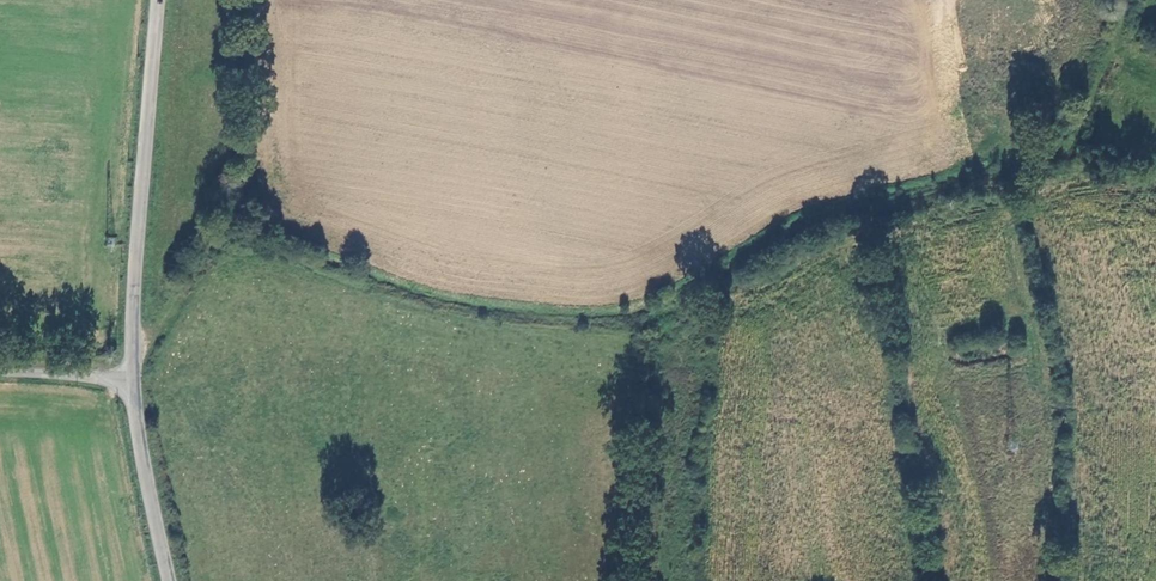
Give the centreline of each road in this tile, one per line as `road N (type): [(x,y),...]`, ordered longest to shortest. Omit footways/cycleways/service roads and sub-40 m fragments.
road 1 (unclassified): [(129,380),(156,0)]
road 2 (unclassified): [(171,580),(129,380)]
road 3 (unclassified): [(129,380),(0,375)]

